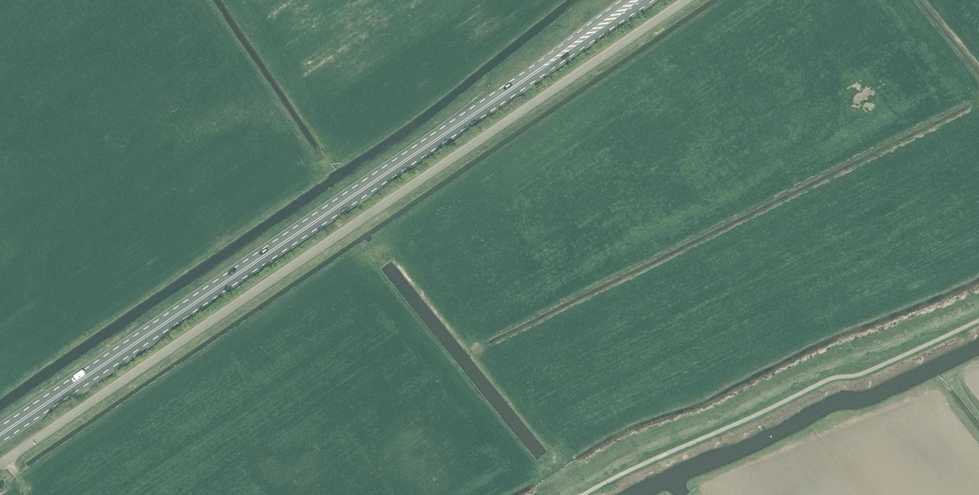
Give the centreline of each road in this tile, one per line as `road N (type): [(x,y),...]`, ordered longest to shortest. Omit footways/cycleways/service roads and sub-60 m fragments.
road 1 (unclassified): [(0,466),(690,0)]
road 2 (primary): [(0,435),(639,0)]

